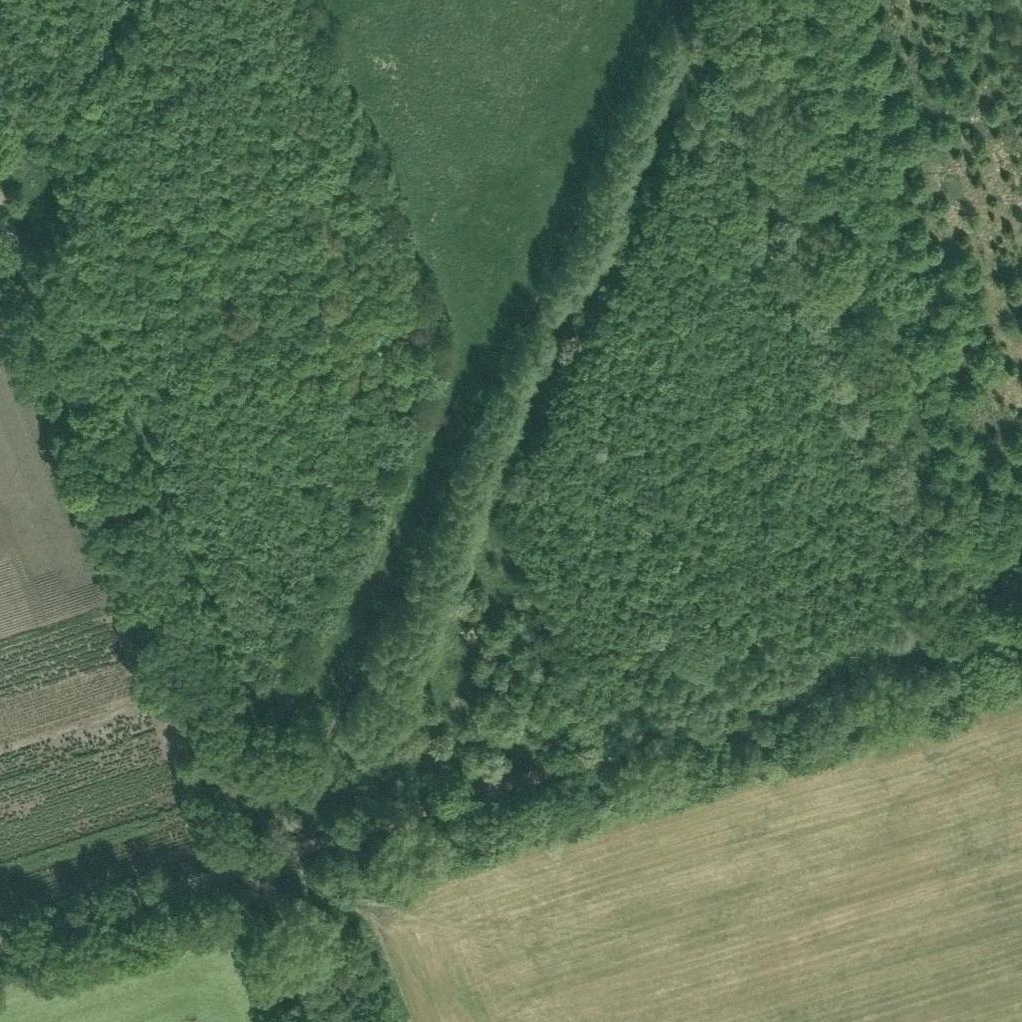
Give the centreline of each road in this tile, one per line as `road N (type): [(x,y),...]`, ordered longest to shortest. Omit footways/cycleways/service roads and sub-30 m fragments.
road 1 (unclassified): [(0,937),(257,848),(1021,619)]
road 2 (track): [(328,1021),(0,199)]

